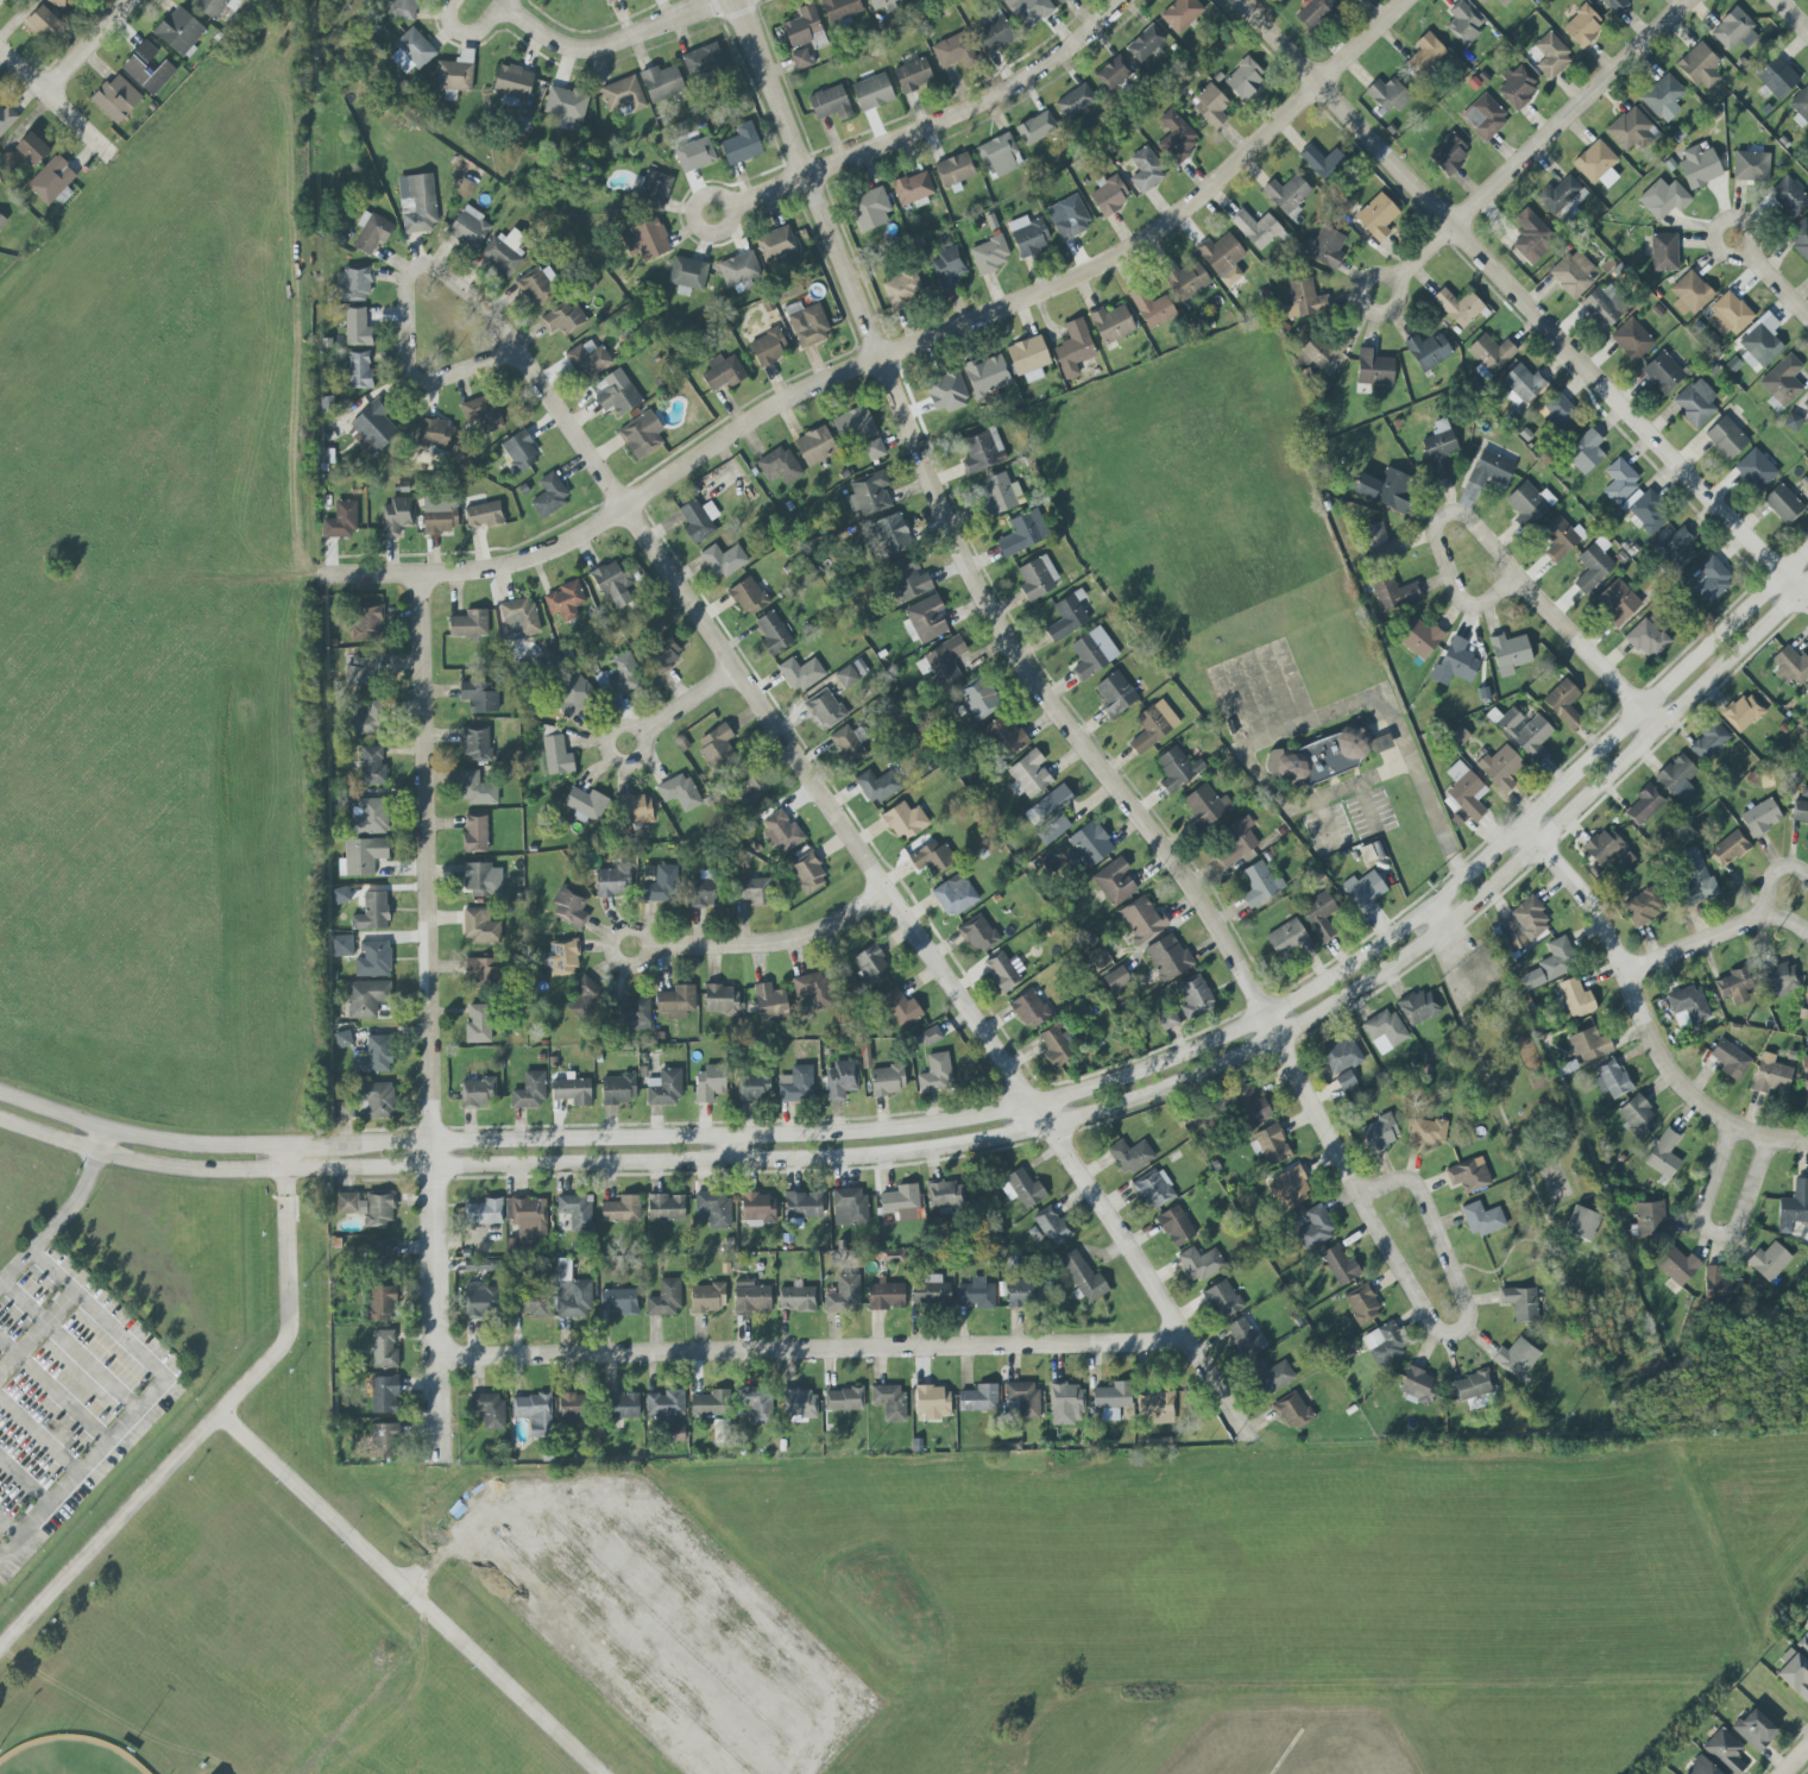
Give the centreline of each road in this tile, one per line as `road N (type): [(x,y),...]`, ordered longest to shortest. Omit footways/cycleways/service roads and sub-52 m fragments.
road 1 (tertiary): [(1807,549),(1404,926),(1221,1037),(1081,1090),(932,1124),(834,1133),(284,1145),(174,1143),(0,1096)]
road 2 (tertiary): [(0,1117),(95,1151),(203,1170),(833,1158),(1047,1126),(1277,1038),(1409,954),(1503,876),(1807,587)]
road 3 (residential): [(735,0),(958,553),(1019,661),(1212,920),(1357,1194)]
road 4 (residential): [(517,352),(1047,1126),(1247,1438)]
road 5 (residential): [(320,574),(467,571),(556,548),(787,396),(1085,272),(1209,188),(1405,0)]
road 6 (residential): [(418,573),(440,1461)]
road 7 (residential): [(1239,0),(1807,606)]
road 8 (residential): [(437,1358),(1157,1341),(1182,1334)]
road 9 (residential): [(730,206),(1002,89),(1051,61),(1121,0)]
road 10 (residential): [(1394,282),(1685,0)]
road 11 (residential): [(1357,1194),(1435,1327),(1457,1329),(1467,1307),(1418,1188),(1400,1179),(1357,1194)]
road 12 (residential): [(1522,824),(1605,930),(1662,1062),(1690,1096),(1732,1125)]
road 13 (residential): [(485,310),(517,352),(428,382),(412,378),(404,290),(412,268),(431,266),(485,310)]
road 14 (residential): [(1514,574),(1486,602),(1463,602),(1435,536),(1440,515),(1468,518),(1514,574)]
road 15 (residential): [(648,946),(781,942),(814,932),(886,891)]
road 16 (residential): [(500,6),(555,43),(588,50),(724,0)]
road 17 (residential): [(1768,1139),(1735,1229),(1709,1233),(1702,1210),(1732,1125)]
road 18 (residential): [(1514,574),(1658,726)]
road 19 (residential): [(0,51),(111,156)]
road 20 (residential): [(1621,970),(1755,919)]
road 21 (residential): [(45,92),(129,0)]
road 22 (residential): [(1388,313),(1398,287),(1384,276),(1371,278),(1362,288),(1365,307),(1388,313)]
road 23 (residential): [(720,231),(730,206),(716,195),(703,197),(694,207),(697,226),(720,231)]

